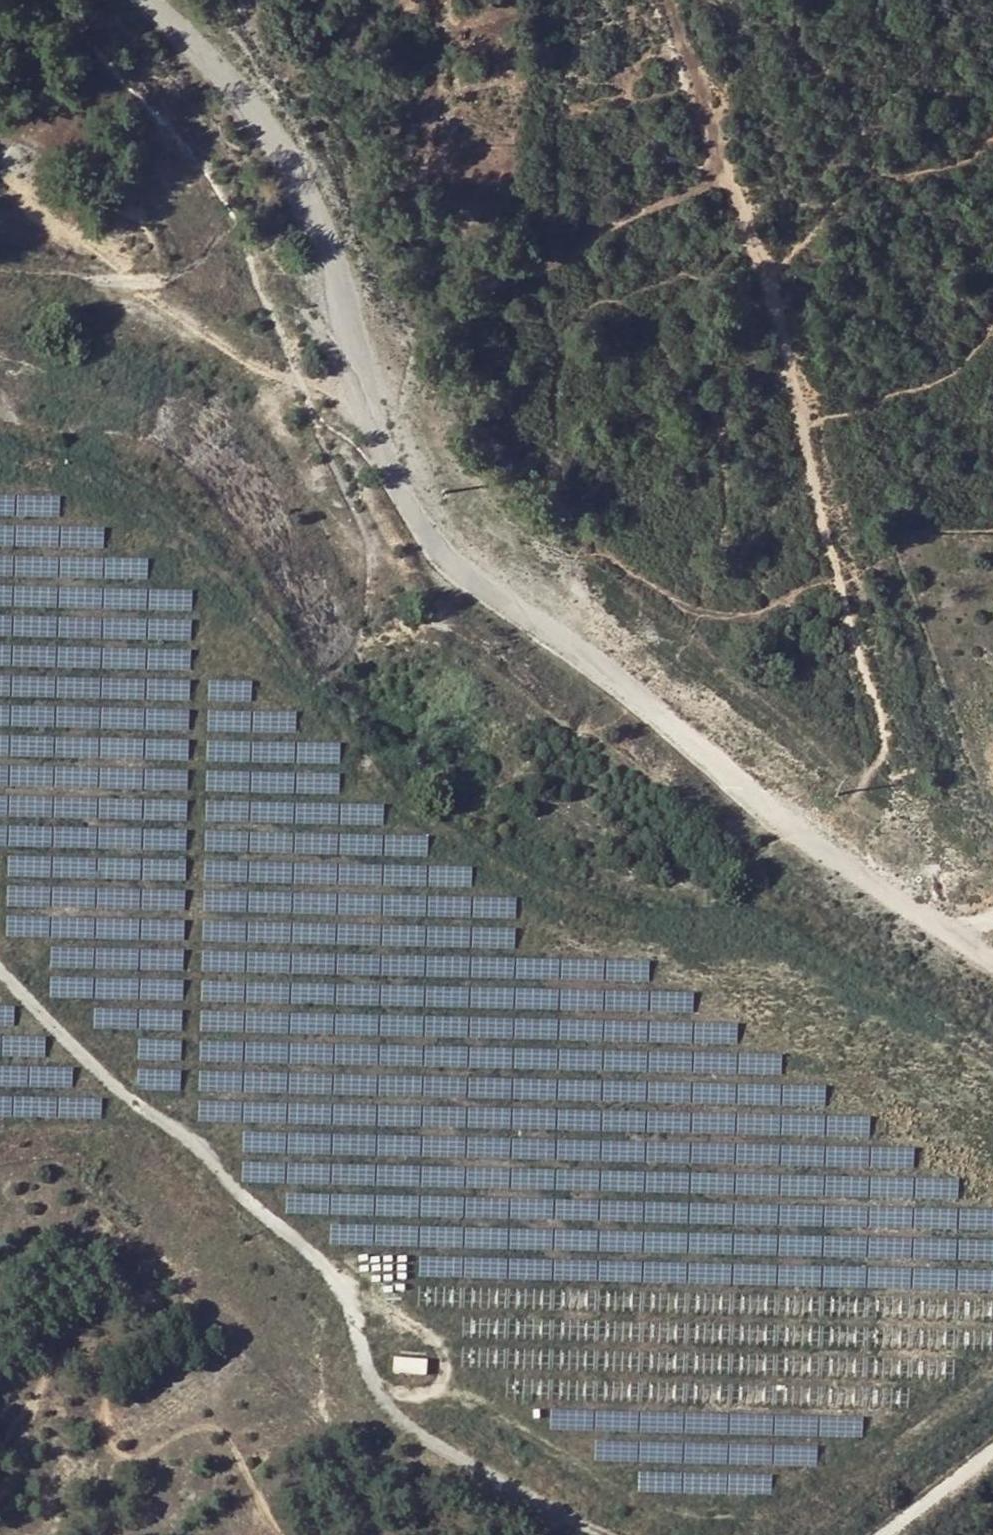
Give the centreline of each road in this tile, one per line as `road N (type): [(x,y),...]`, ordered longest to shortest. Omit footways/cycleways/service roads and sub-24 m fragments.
road 1 (track): [(123,0),(250,153),(455,575),(992,969)]
road 2 (track): [(875,1534),(992,1448)]

